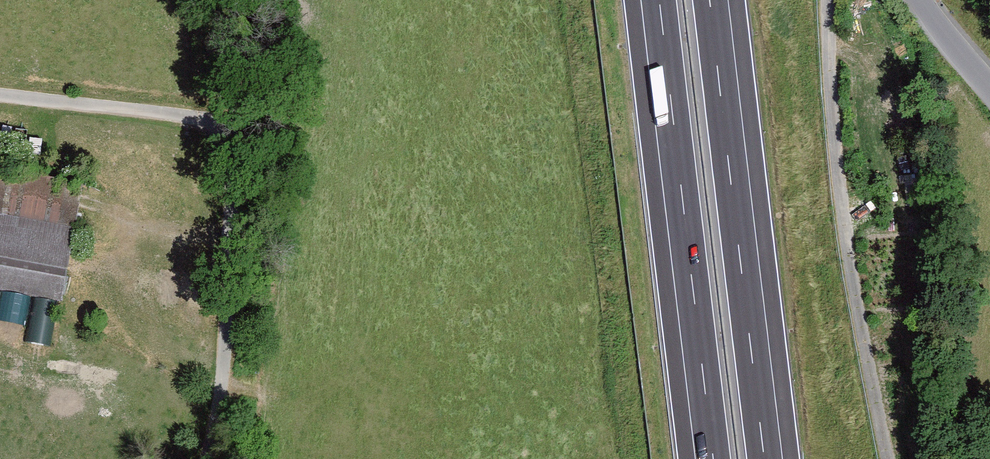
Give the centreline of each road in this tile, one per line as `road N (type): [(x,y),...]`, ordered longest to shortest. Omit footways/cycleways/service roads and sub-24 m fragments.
road 1 (track): [(829,0),(846,233),(888,458)]
road 2 (motorway): [(659,0),(713,458)]
road 3 (motorway): [(764,458),(710,0)]
road 4 (track): [(136,112),(228,126),(212,458)]
road 5 (residential): [(0,96),(136,112)]

